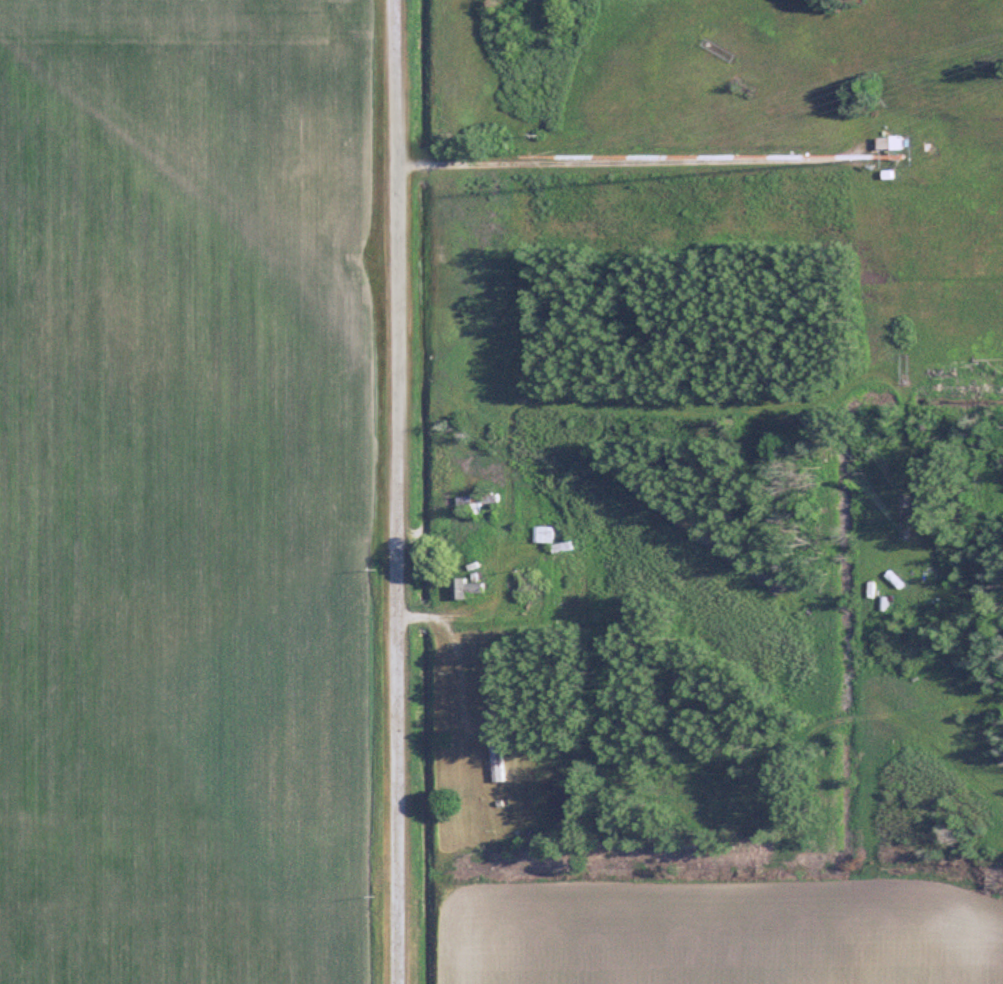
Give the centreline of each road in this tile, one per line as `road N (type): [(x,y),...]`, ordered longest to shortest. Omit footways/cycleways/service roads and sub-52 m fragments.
road 1 (residential): [(398,983),(392,0)]

